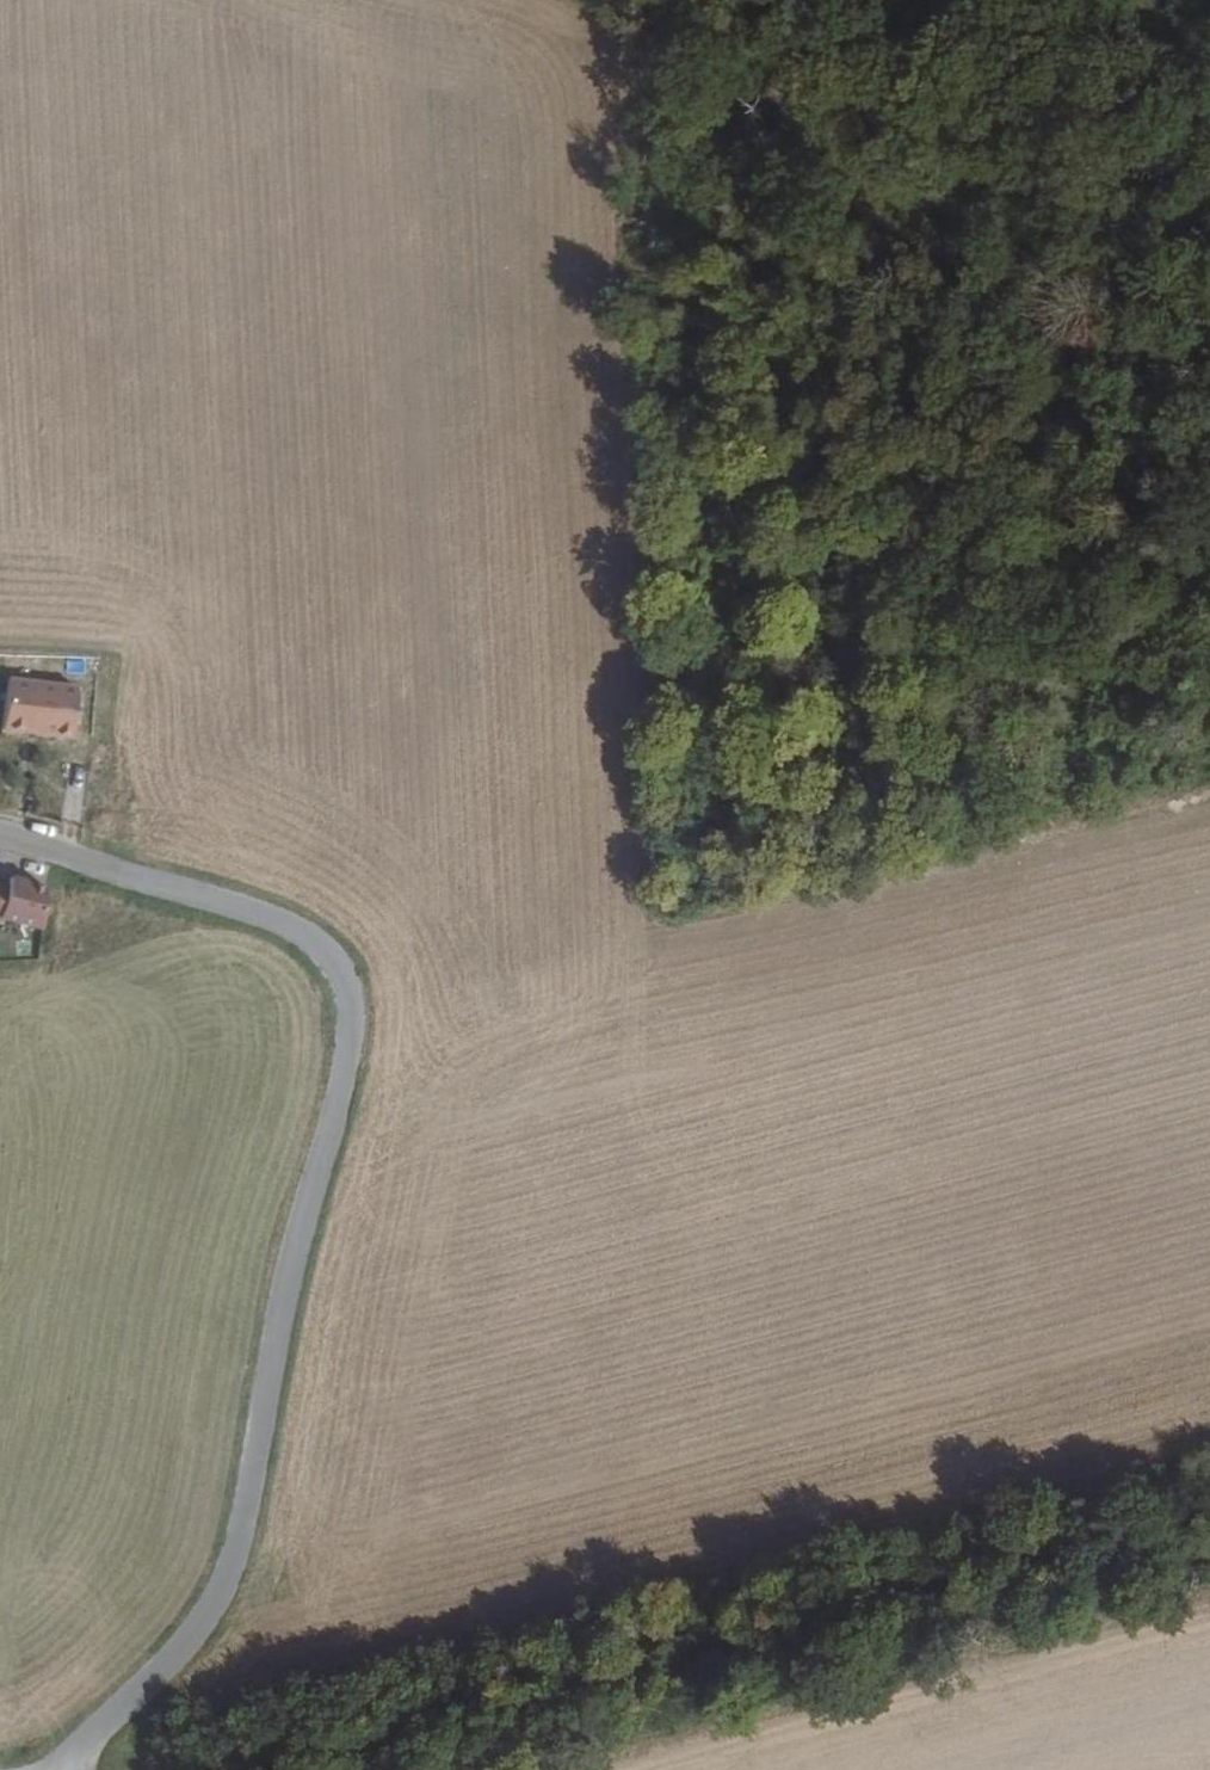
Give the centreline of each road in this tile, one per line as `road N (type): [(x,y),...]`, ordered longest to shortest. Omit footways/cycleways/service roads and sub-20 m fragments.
road 1 (residential): [(0,835),(254,911),(331,956),(350,989),(345,1084),(277,1349),(234,1572),(200,1626),(63,1769)]
road 2 (track): [(1209,1516),(256,1769)]

